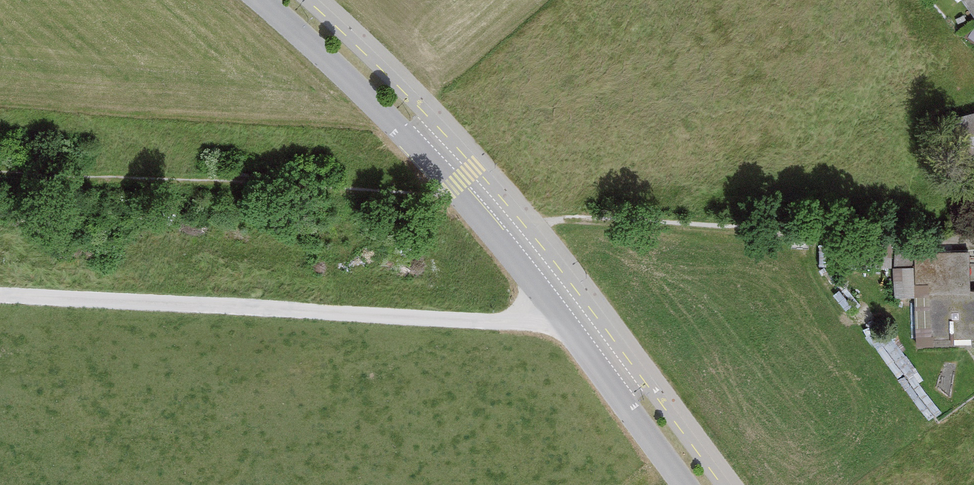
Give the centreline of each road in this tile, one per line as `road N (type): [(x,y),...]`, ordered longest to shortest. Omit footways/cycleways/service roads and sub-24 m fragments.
road 1 (tertiary): [(697,484),(499,224),(261,0)]
road 2 (track): [(573,316),(523,326),(0,303)]
road 3 (residential): [(973,237),(806,232)]

